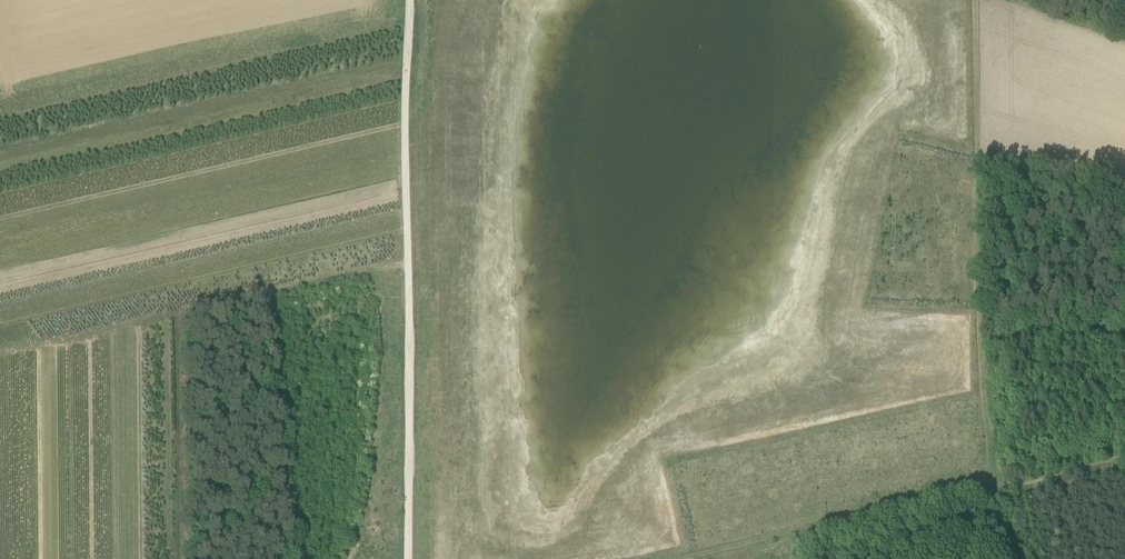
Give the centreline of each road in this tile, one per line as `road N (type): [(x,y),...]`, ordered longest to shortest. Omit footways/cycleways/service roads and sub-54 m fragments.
road 1 (track): [(411,0),(408,558)]
road 2 (track): [(974,0),(978,304),(992,486)]
road 3 (track): [(678,558),(992,486)]

